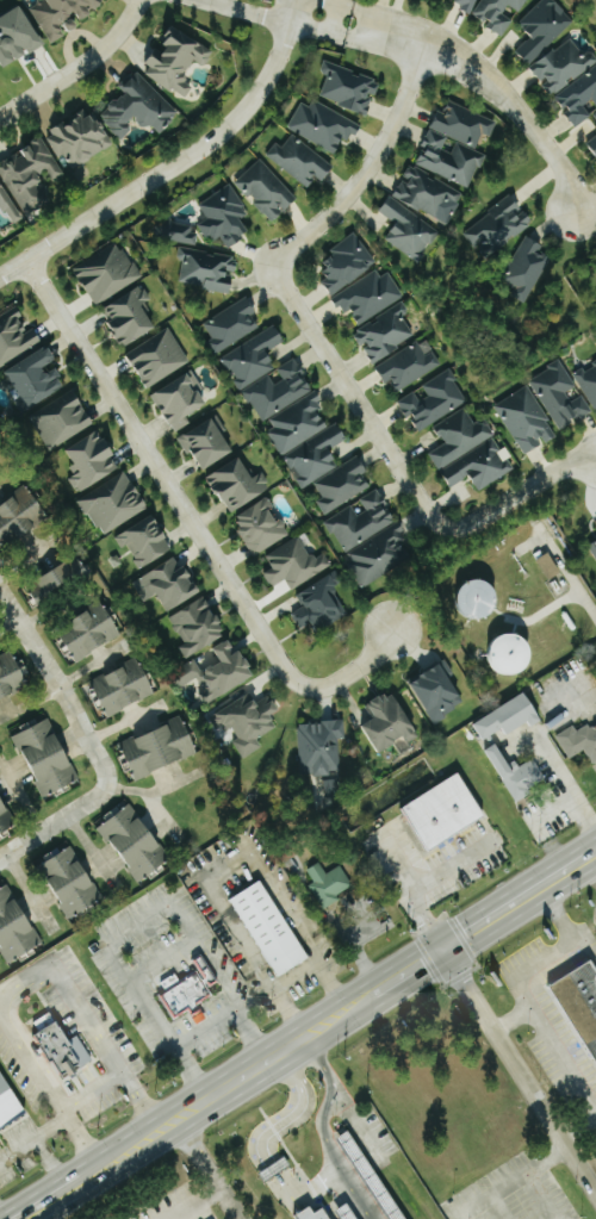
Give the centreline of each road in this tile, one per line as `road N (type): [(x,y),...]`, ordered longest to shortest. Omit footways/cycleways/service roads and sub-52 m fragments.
road 1 (residential): [(424,41),(362,179),(273,265),(422,511),(447,527),(473,522),(559,469),(595,461)]
road 2 (residential): [(29,261),(290,672),(311,689),(330,688),(393,629)]
road 3 (secondary): [(434,937),(73,1168)]
road 4 (residential): [(0,279),(222,135),(259,95),(293,7)]
road 5 (secondary): [(42,1218),(373,1007)]
road 6 (tertiary): [(595,1184),(434,937)]
road 7 (residential): [(576,211),(564,169),(502,89),(465,60),(389,31)]
road 8 (residential): [(106,785),(61,686),(0,595)]
road 9 (residential): [(0,117),(83,64),(140,0)]
road 10 (residential): [(211,0),(356,37),(389,31)]
road 11 (secondary): [(452,960),(592,872)]
road 12 (residential): [(0,858),(106,785)]

